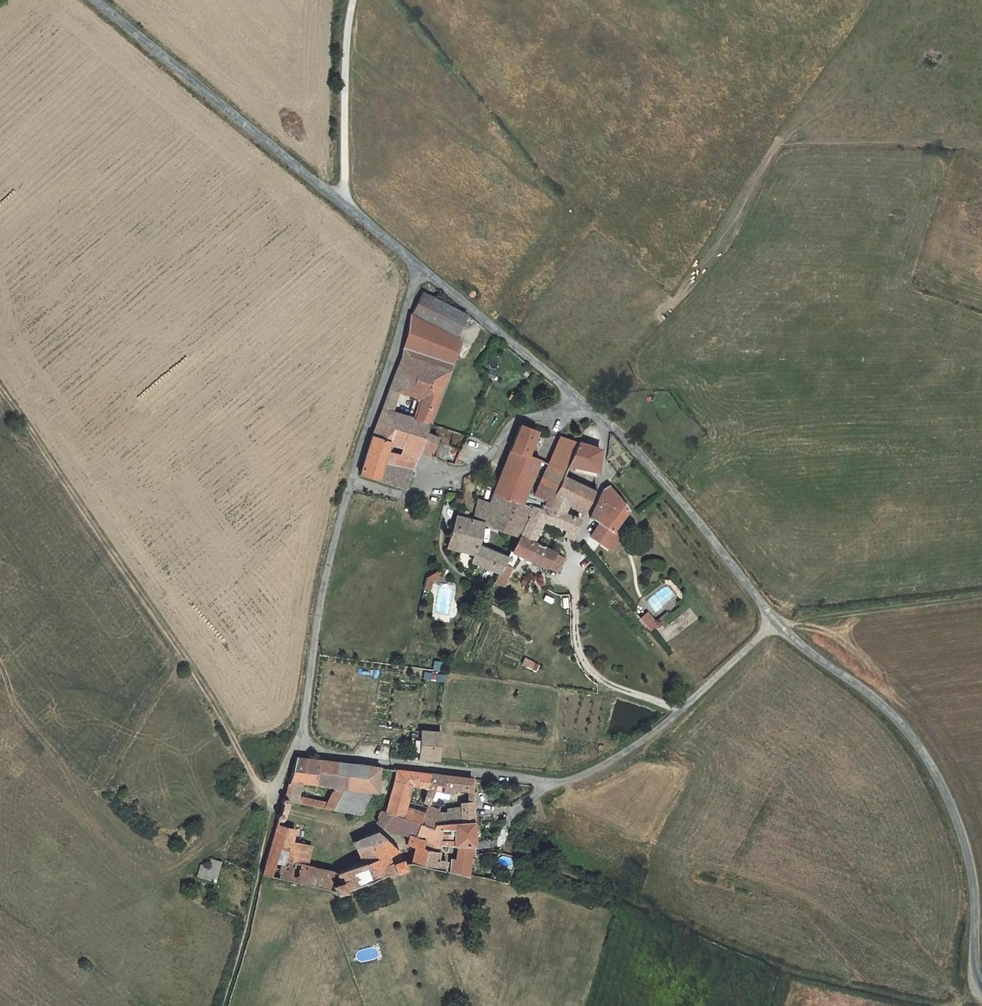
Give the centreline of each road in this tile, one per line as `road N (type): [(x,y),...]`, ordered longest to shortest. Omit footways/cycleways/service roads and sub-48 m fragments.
road 1 (unclassified): [(303,737),(324,754),(565,781),(652,734),(775,623)]
road 2 (track): [(0,389),(211,696),(251,772),(272,793)]
road 3 (unclassified): [(775,623),(886,707),(942,786),(968,854),(974,970),(981,991)]
road 4 (unclassified): [(97,0),(418,266)]
road 5 (residential): [(350,479),(408,496),(484,462),(517,420),(581,404)]
road 6 (unclassified): [(350,479),(327,570),(303,737)]
road 7 (unclassified): [(609,427),(775,623)]
road 8 (unclassified): [(418,266),(350,479)]
road 9 (unclassified): [(418,266),(581,404)]
road 10 (track): [(351,0),(341,76),(343,205)]

